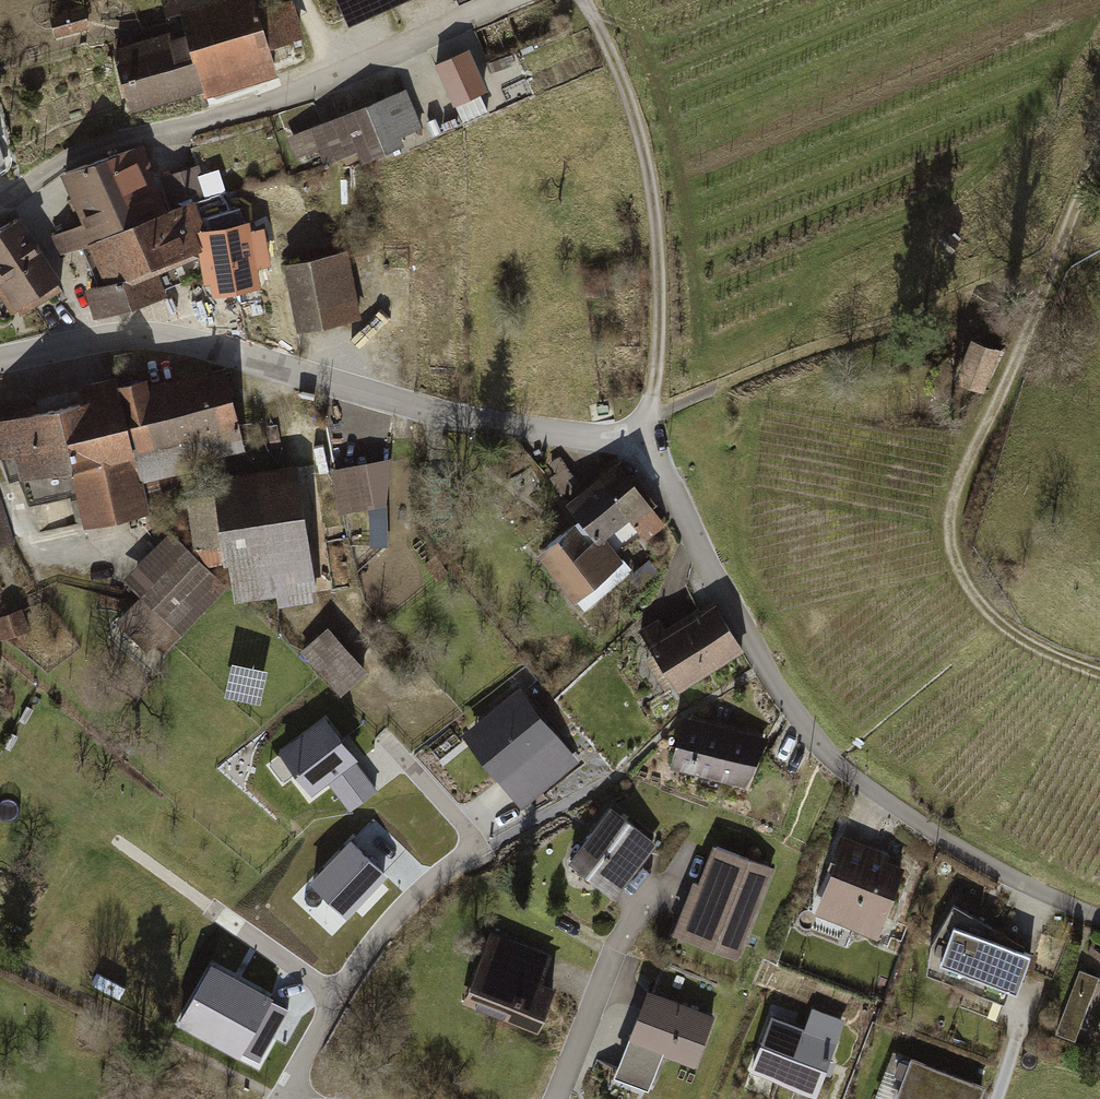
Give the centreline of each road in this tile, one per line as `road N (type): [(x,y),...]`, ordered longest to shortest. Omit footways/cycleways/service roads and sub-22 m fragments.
road 1 (residential): [(648,439),(721,589),(827,756),(944,841),(1099,917)]
road 2 (residential): [(0,359),(142,335),(502,426),(648,439)]
road 3 (track): [(1099,673),(1047,654),(989,613),(951,545),(962,475),(1099,149)]
road 4 (residential): [(0,201),(80,159),(138,150),(505,0)]
road 5 (track): [(648,417),(1099,234)]
road 6 (residential): [(581,0),(637,123),(654,196),(660,281),(648,439)]
road 7 (residential): [(555,1098),(630,911)]

